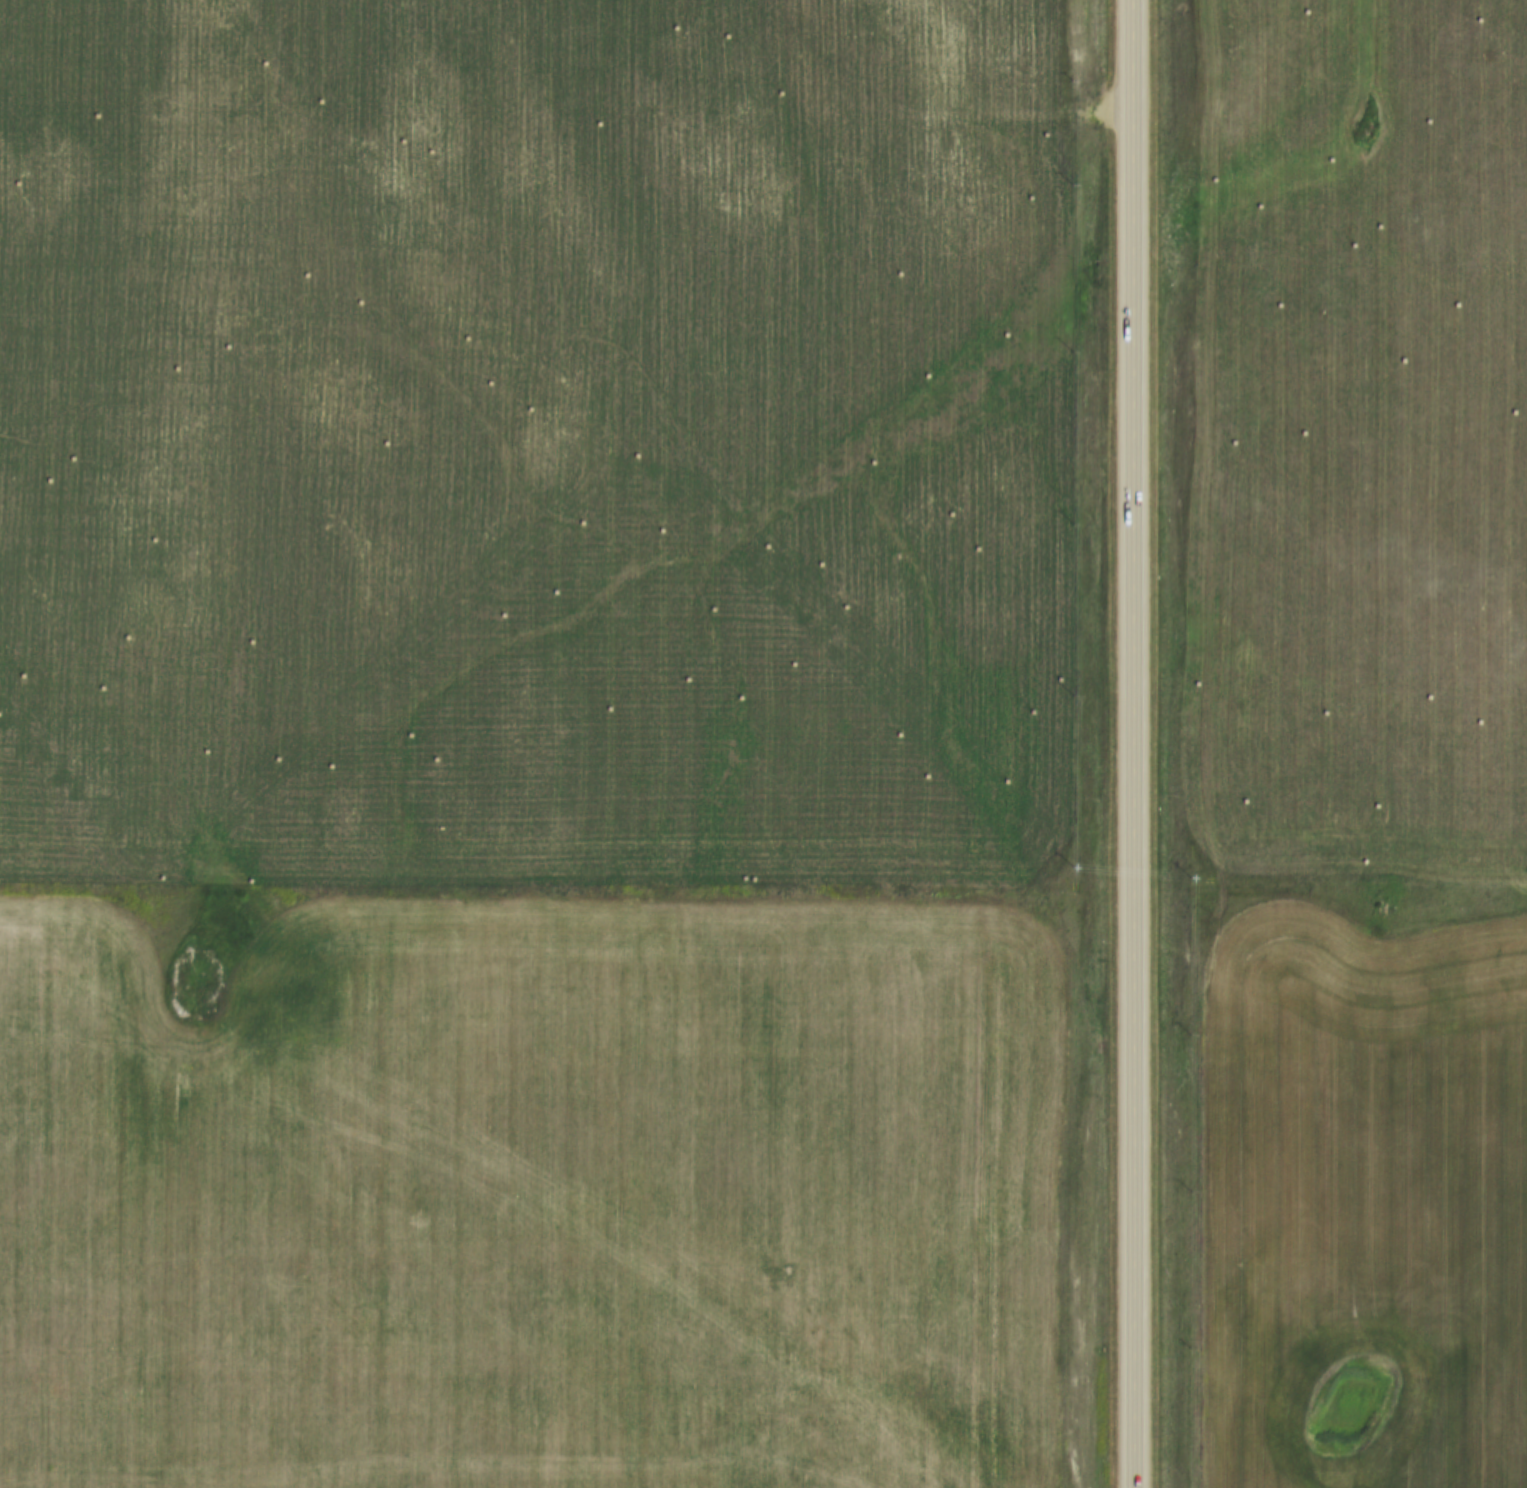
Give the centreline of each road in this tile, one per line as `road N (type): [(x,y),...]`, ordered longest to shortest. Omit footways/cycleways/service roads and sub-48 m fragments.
road 1 (secondary): [(1133,1487),(1133,0)]

